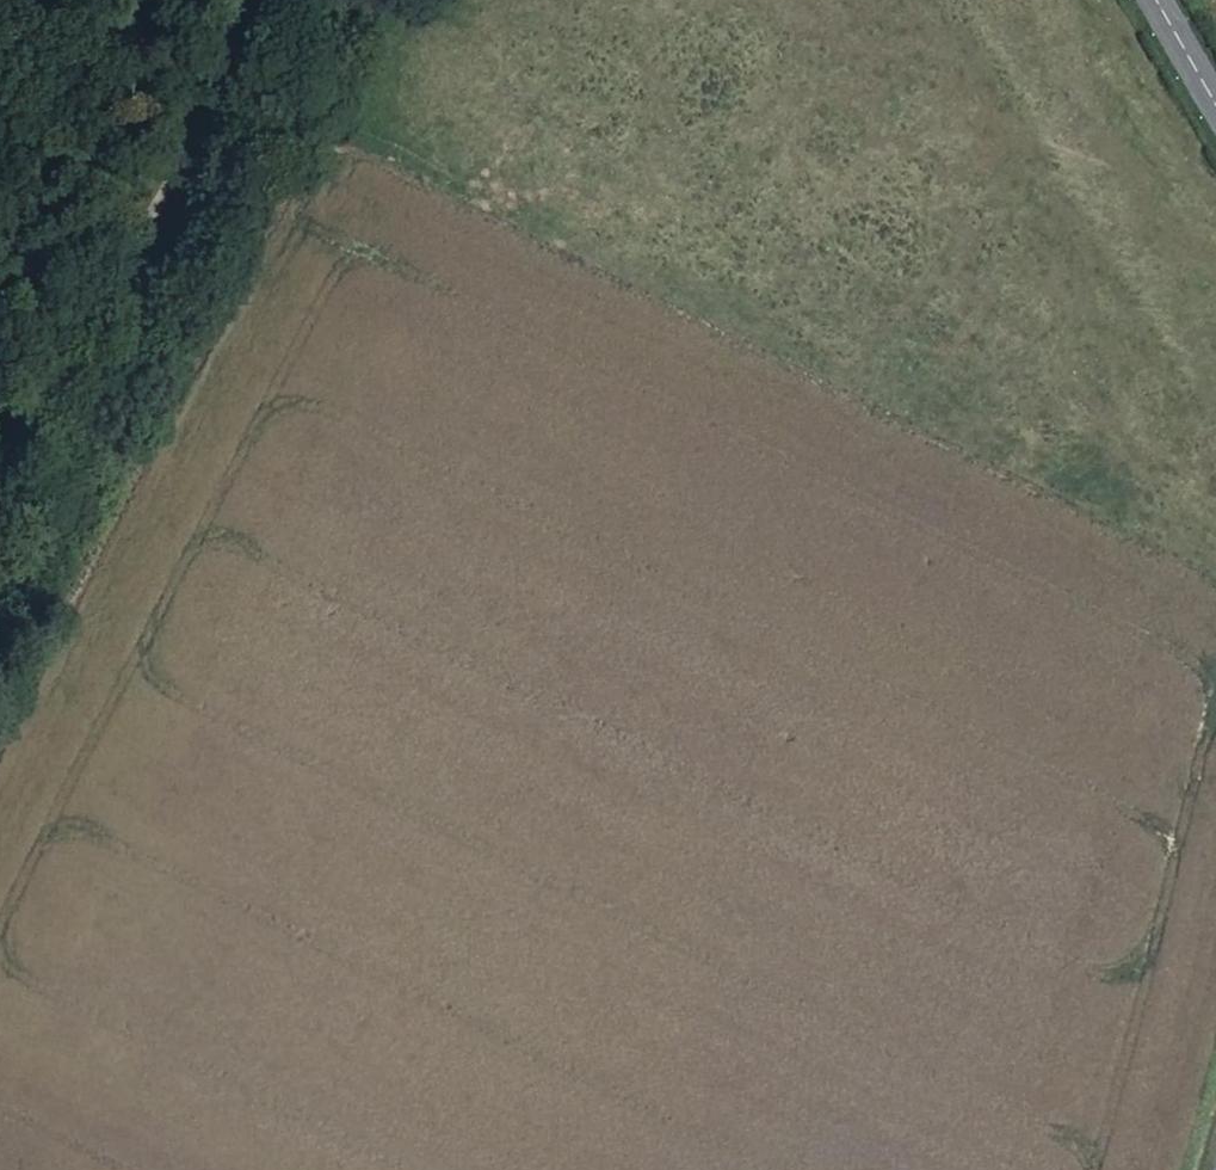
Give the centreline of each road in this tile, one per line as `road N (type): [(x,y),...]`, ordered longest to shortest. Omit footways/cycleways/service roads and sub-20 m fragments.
road 1 (track): [(269,0),(0,489)]

